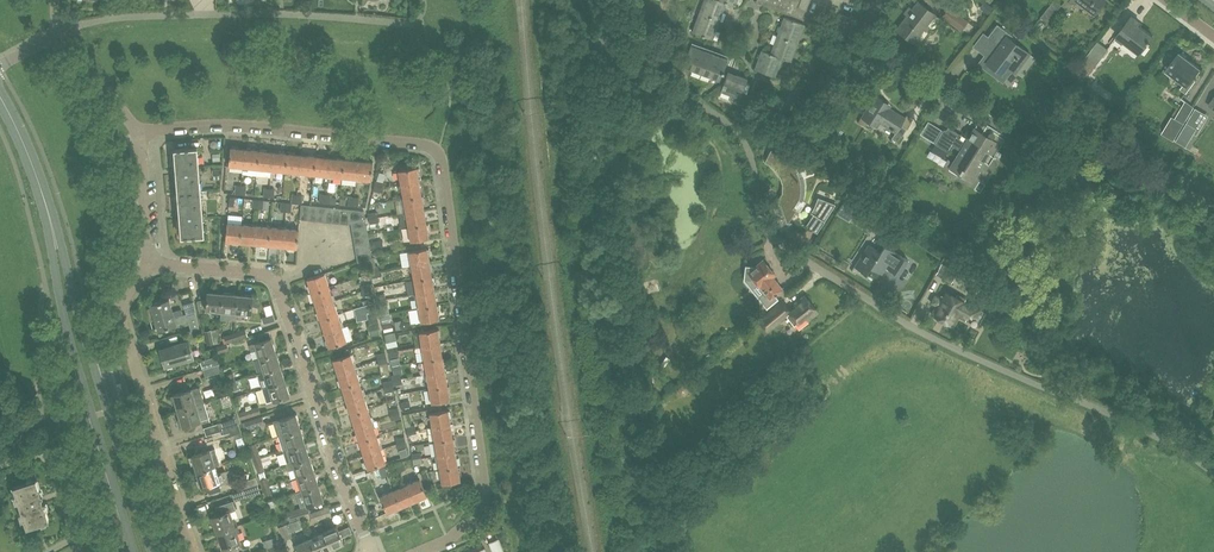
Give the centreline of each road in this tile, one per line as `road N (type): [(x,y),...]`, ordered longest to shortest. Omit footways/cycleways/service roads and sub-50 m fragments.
road 1 (residential): [(1213,475),(1101,409),(933,340),(789,249),(762,218),(751,155),(738,133),(605,53),(602,42)]
road 2 (residential): [(417,551),(449,538),(483,507),(486,486),(440,150),(427,143),(219,123),(136,130)]
road 3 (residential): [(59,30),(139,15),(313,15),(406,25),(421,16)]
road 4 (tertiary): [(150,551),(45,201)]
road 5 (tertiary): [(45,201),(68,336),(135,551)]
road 6 (residential): [(196,551),(121,318),(148,263)]
road 7 (residential): [(374,551),(277,279)]
road 8 (residential): [(0,457),(54,444),(82,535)]
road 9 (residential): [(148,263),(136,130)]
road 10 (residential): [(277,279),(148,263)]
road 11 (residential): [(136,130),(59,30)]

